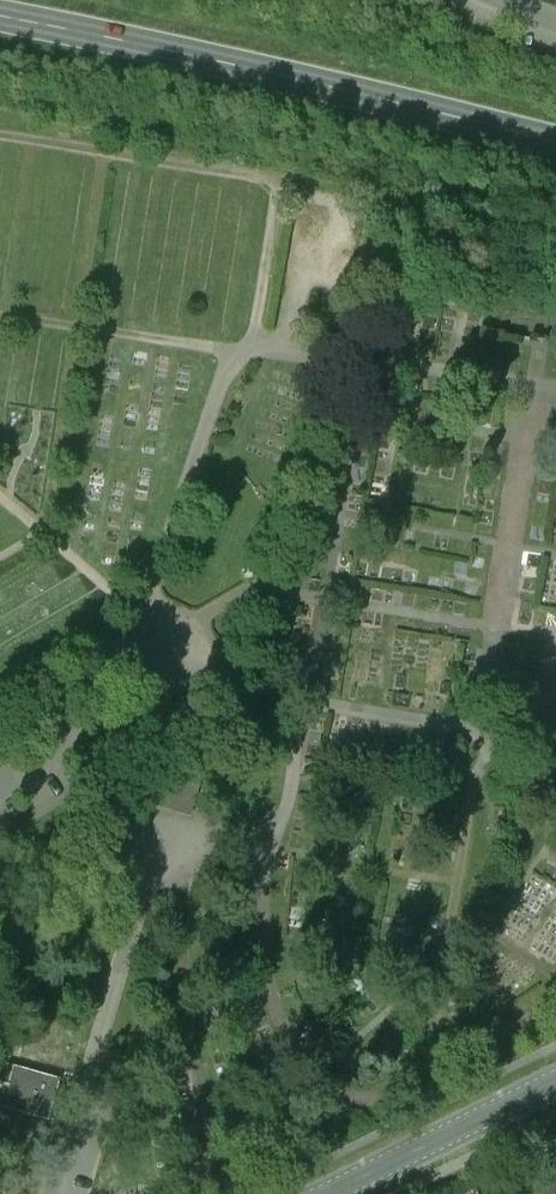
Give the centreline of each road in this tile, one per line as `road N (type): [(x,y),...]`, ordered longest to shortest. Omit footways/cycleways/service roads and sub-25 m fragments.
road 1 (secondary): [(0,17),(555,144)]
road 2 (residential): [(334,1193),(555,1086)]

